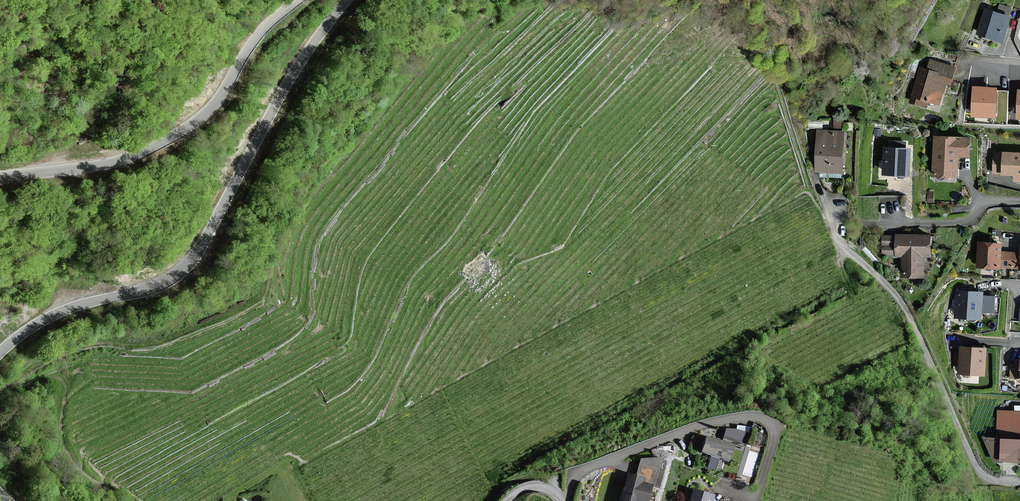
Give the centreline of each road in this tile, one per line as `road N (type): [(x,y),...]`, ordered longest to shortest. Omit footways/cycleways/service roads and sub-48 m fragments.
road 1 (tertiary): [(0,353),(52,315),(151,289),(183,270),(297,68),(346,0)]
road 2 (tertiary): [(299,0),(262,30),(217,103),(186,129),(113,162),(0,177)]
road 3 (residential): [(1019,484),(979,469),(906,310),(841,245),(828,200)]
road 4 (residential): [(563,500),(584,471),(693,429),(756,416),(773,430),(754,500)]

